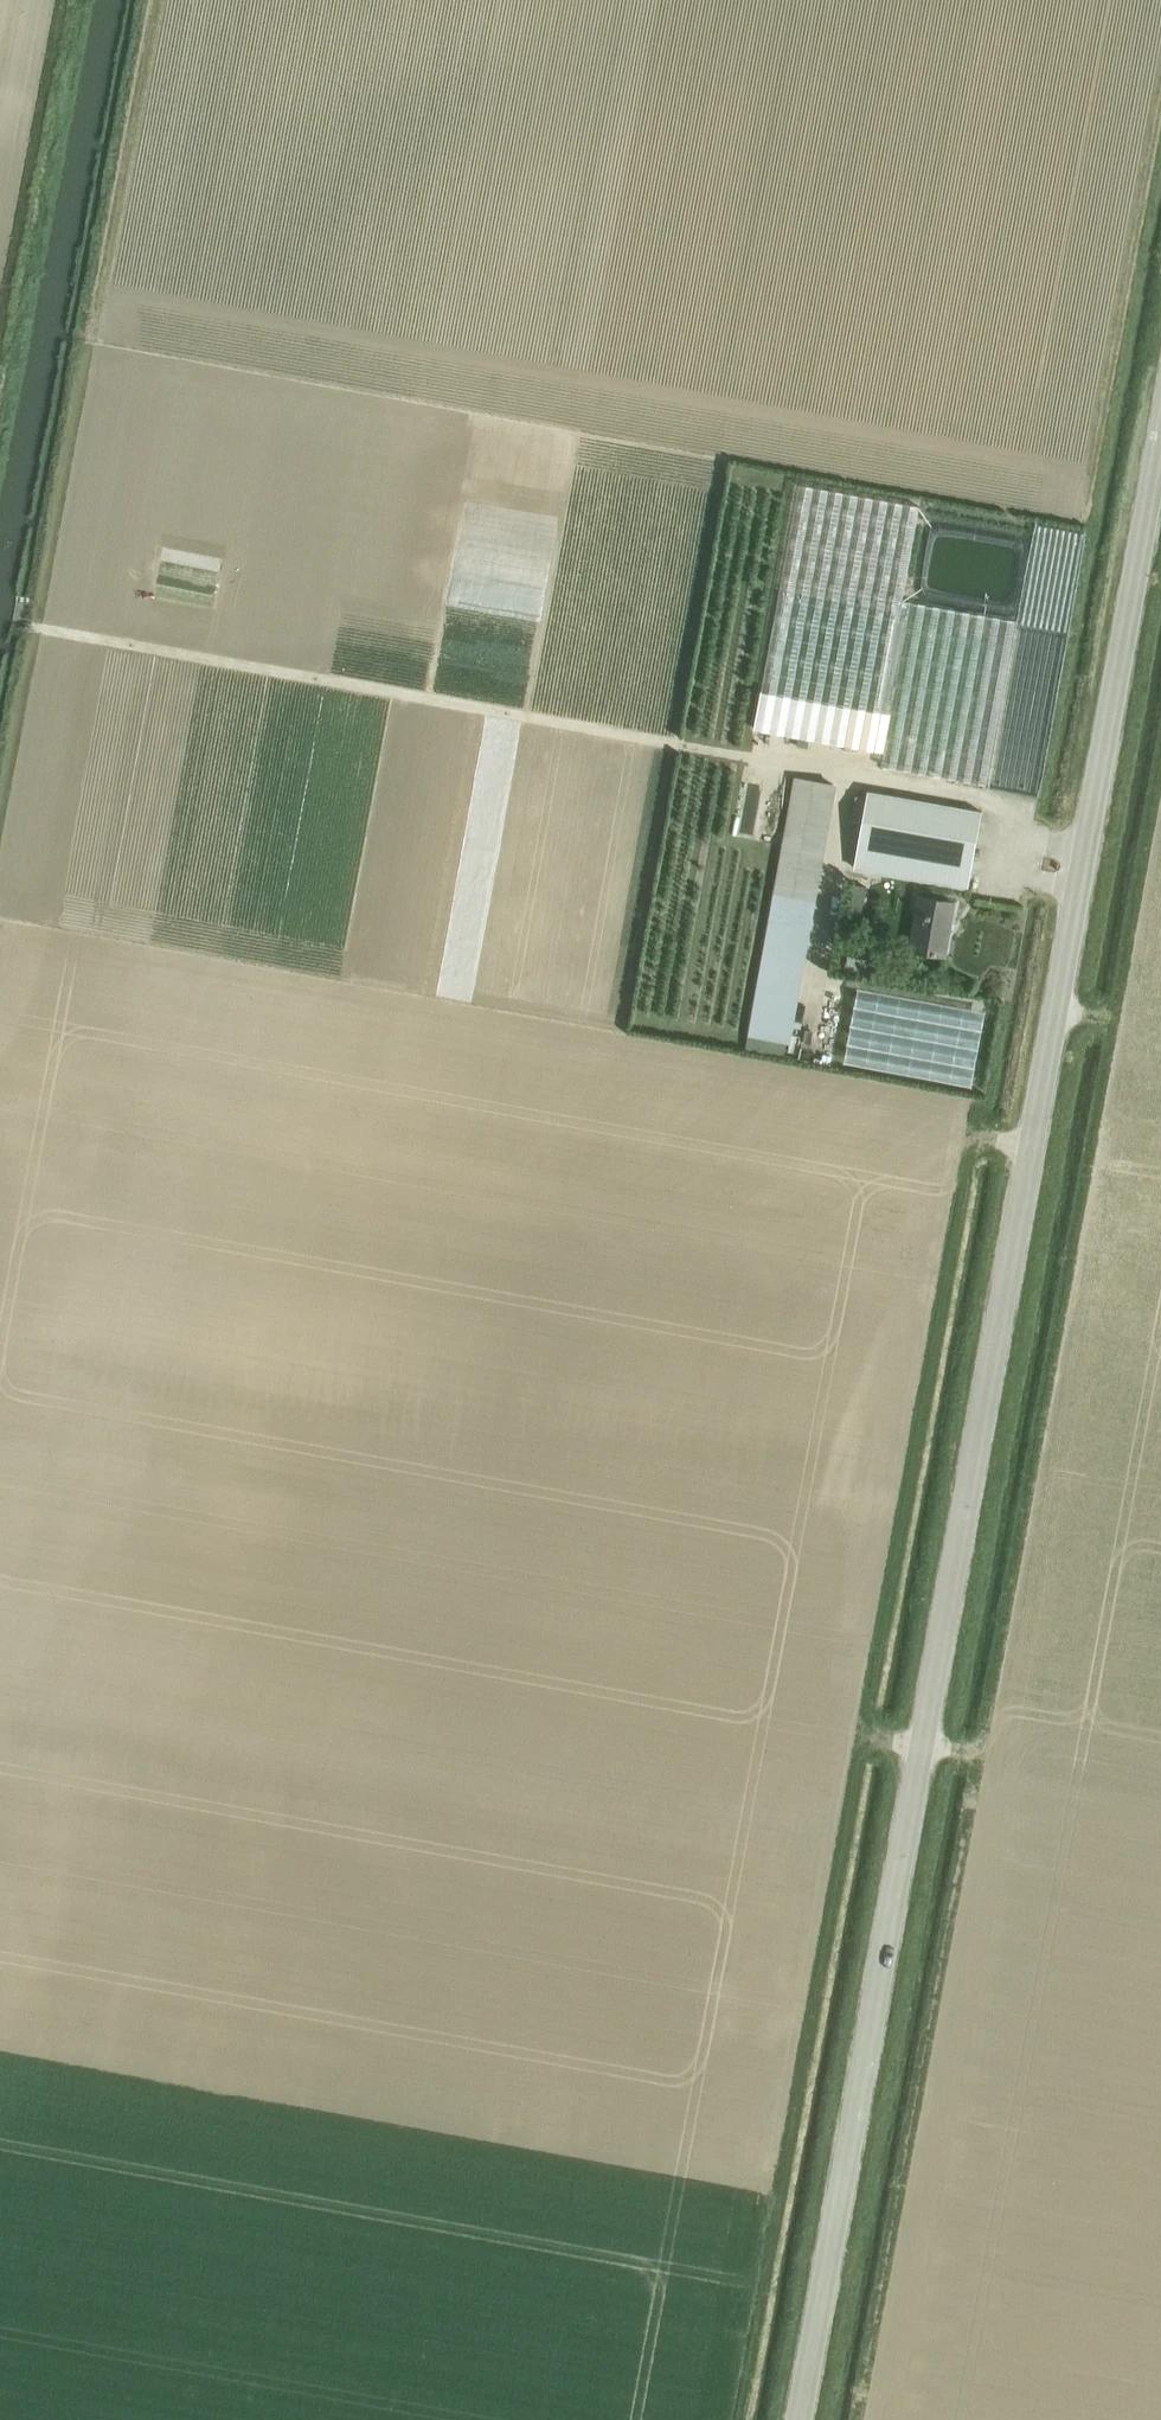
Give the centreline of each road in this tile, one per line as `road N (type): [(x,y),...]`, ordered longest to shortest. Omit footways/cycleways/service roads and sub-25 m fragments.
road 1 (tertiary): [(802,2419),(1160,452)]

